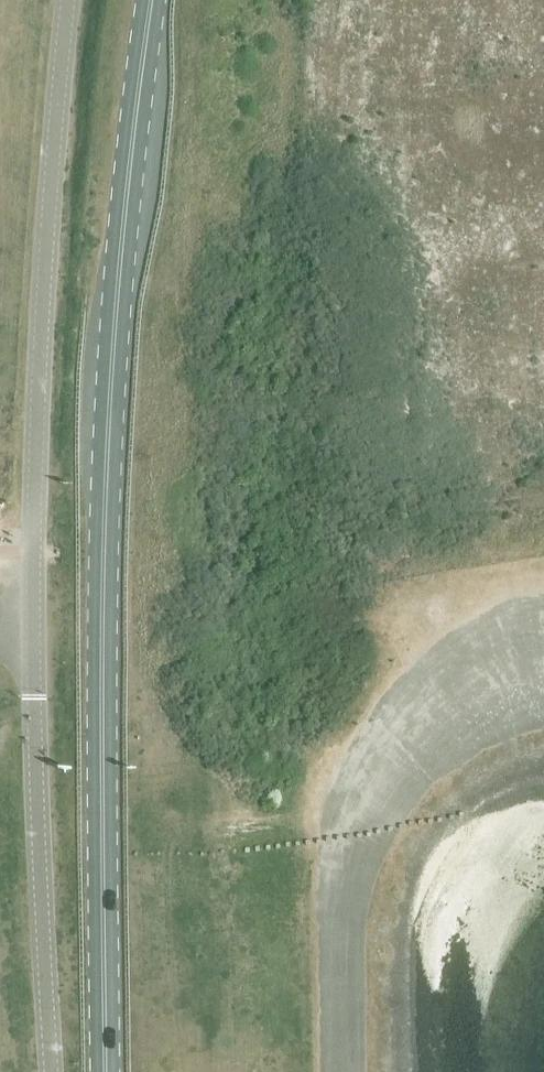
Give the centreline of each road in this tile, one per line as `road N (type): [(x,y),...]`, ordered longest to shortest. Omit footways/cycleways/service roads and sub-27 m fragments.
road 1 (primary): [(107,1071),(108,421),(151,0)]
road 2 (unclassified): [(51,1071),(34,551),(45,266),(70,0)]
road 3 (unclassified): [(543,638),(422,696),(361,775),(358,828)]

